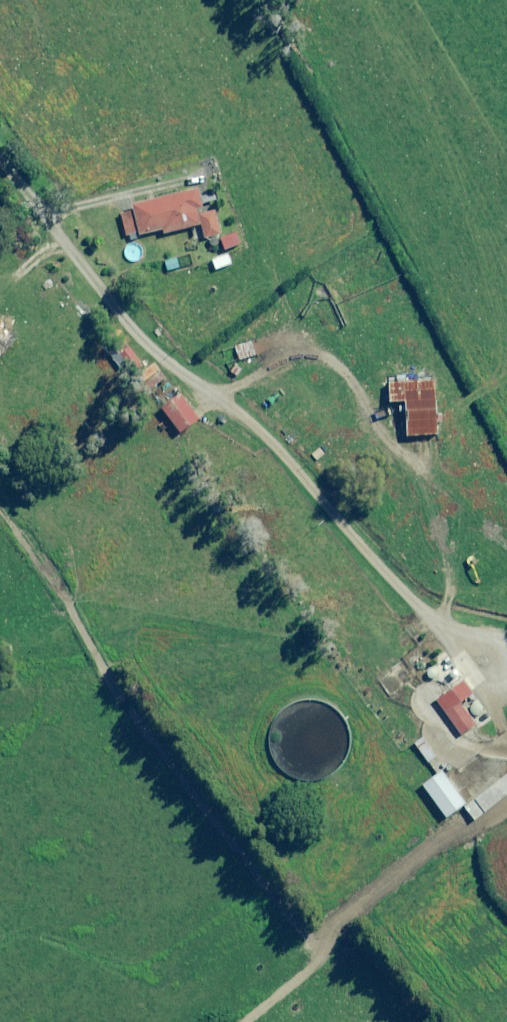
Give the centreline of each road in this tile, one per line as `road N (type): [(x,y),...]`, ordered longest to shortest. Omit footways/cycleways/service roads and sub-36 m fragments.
road 1 (track): [(0,158),(102,303),(261,420),(424,608),(506,723)]

